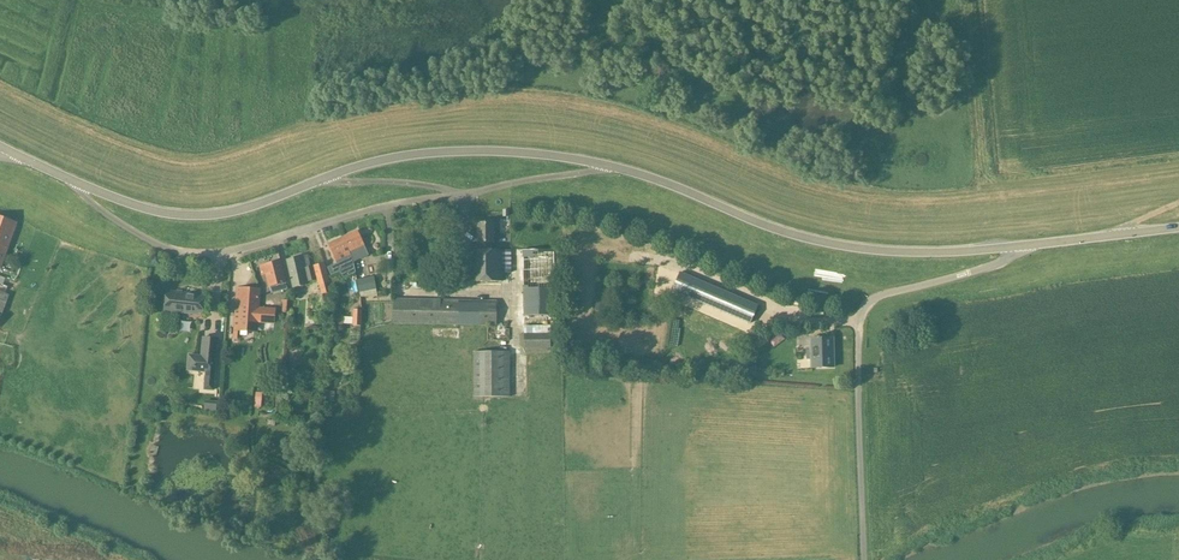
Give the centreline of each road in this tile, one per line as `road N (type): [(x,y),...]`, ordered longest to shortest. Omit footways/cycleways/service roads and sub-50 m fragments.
road 1 (track): [(45,105),(172,160),(212,158),(331,115),(479,91),(657,121),(866,194),(937,195),(1178,170)]
road 2 (residential): [(466,192),(381,205),(203,252),(158,243),(106,214),(62,176)]
road 3 (unclassified): [(864,559),(858,320),(865,305),(970,273),(1024,246)]
road 4 (tertiary): [(1024,246),(857,247),(777,228),(618,167)]
road 5 (tertiary): [(618,167),(535,152),(461,150),(386,159),(320,181)]
road 6 (tertiary): [(320,181),(236,212),(183,216),(62,176)]
road 7 (tertiary): [(1024,246),(1178,227)]
road 8 (residential): [(466,192),(618,167)]
road 9 (residential): [(466,192),(427,183),(320,181)]

